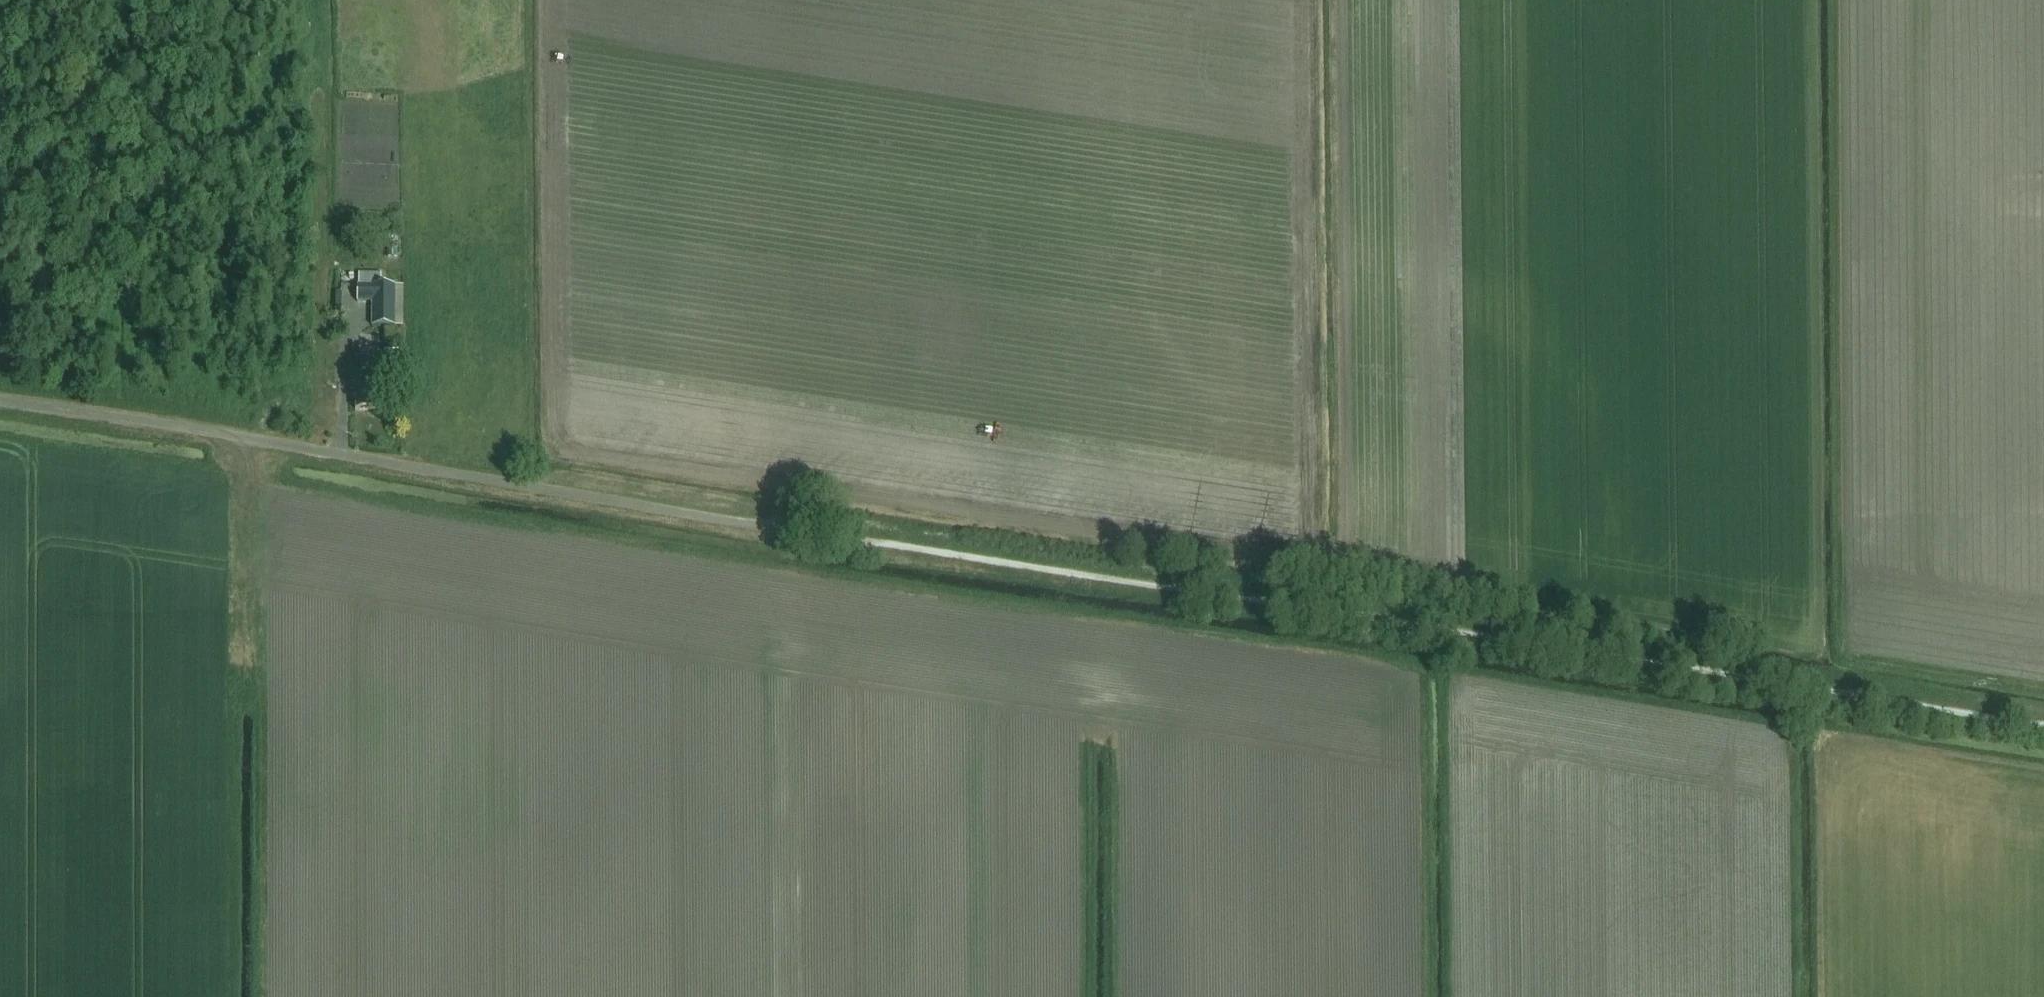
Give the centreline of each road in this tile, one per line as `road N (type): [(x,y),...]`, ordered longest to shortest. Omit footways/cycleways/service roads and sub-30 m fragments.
road 1 (unclassified): [(779,527),(0,402)]

